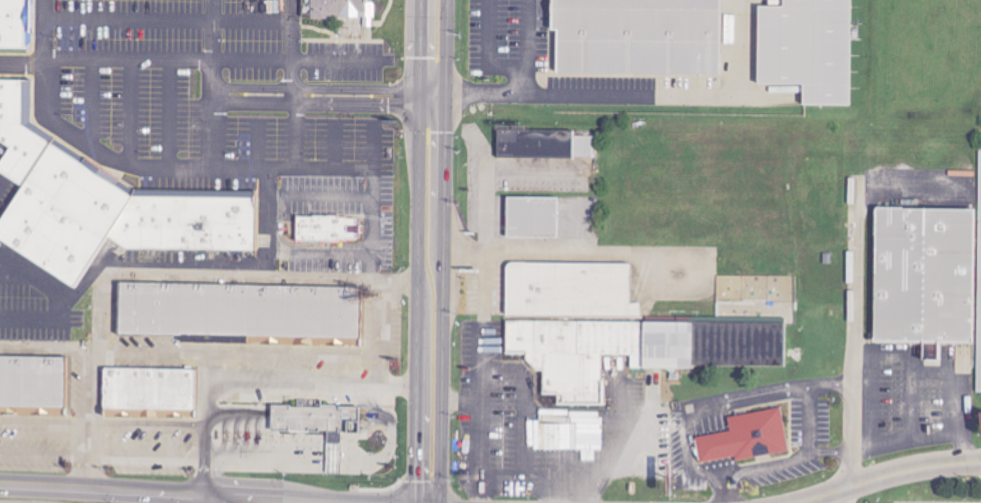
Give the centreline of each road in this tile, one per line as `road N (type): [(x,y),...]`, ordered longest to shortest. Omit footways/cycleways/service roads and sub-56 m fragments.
road 1 (primary): [(440,502),(449,0)]
road 2 (primary): [(421,0),(413,502)]
road 3 (tertiary): [(0,486),(302,502)]
road 4 (tertiary): [(803,502),(896,473),(980,463)]

